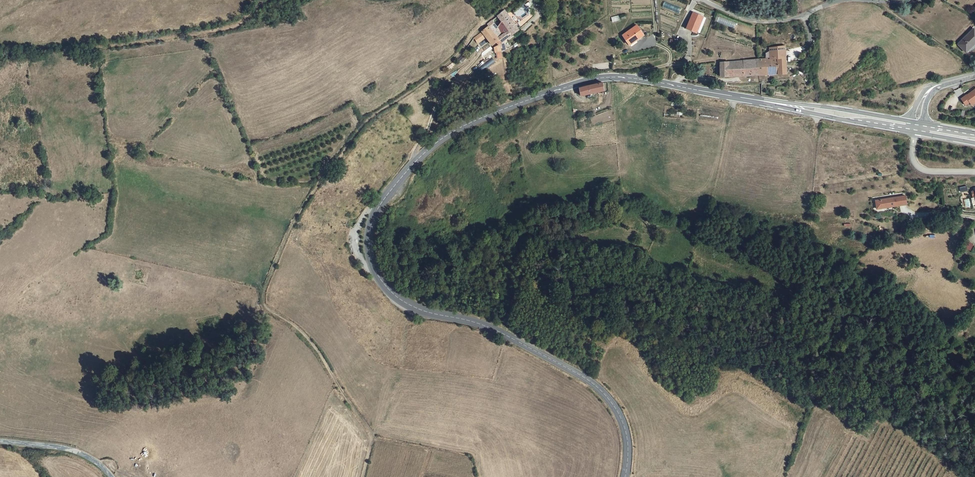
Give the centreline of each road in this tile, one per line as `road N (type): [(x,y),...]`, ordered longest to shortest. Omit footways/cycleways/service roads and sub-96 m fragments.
road 1 (secondary): [(915,125),(622,77),(586,80),(456,130),(396,182),(369,233),(386,286),(428,312),(503,334),(600,389),(626,432),(623,476)]
road 2 (track): [(356,125),(300,213),(263,299),(308,337),(373,436),(363,476)]
road 3 (track): [(513,0),(433,76),(367,120),(317,188)]
road 4 (unclassified): [(847,0),(763,23),(702,0)]

